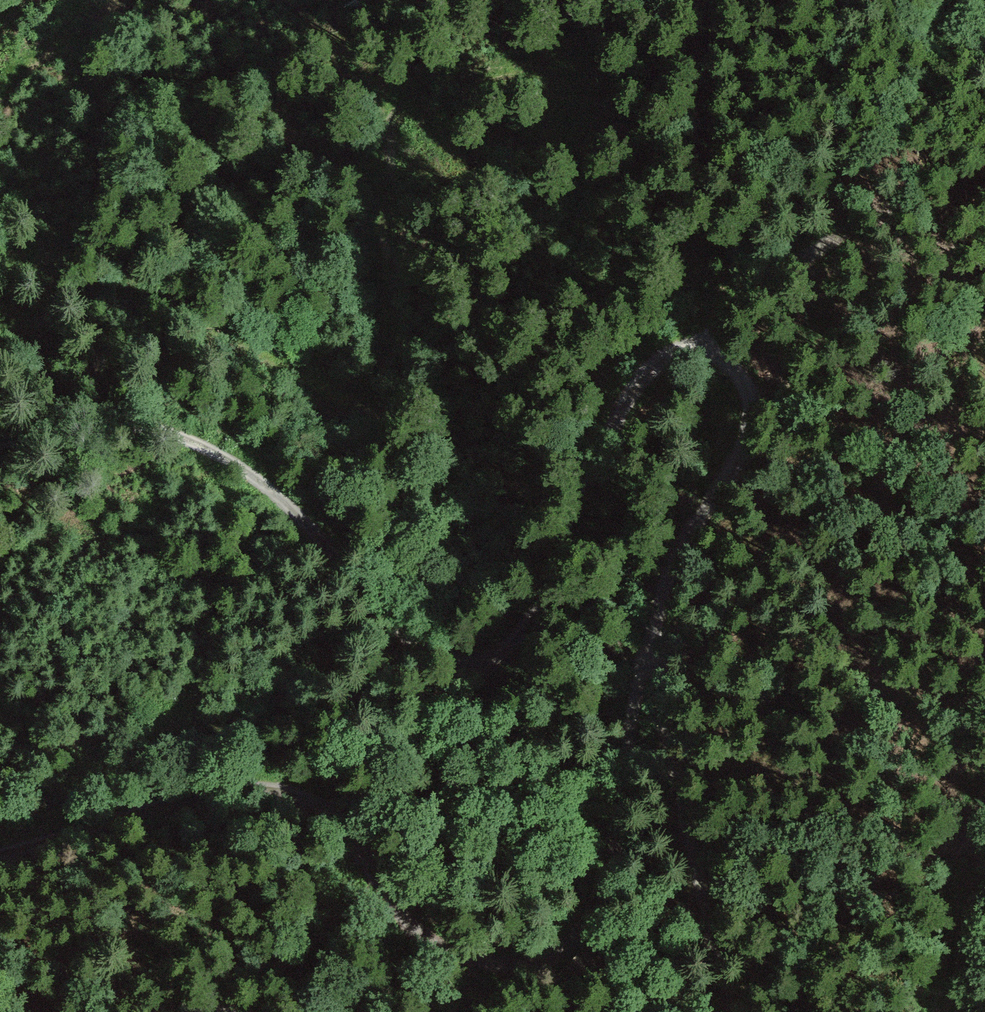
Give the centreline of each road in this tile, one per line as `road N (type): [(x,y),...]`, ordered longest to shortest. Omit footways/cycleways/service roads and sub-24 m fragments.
road 1 (track): [(0,441),(98,421),(153,427),(205,445),(297,509),(409,636),(464,658),(505,644),(523,623),(639,373),(678,350),(699,350),(746,383),(751,410),(748,438),(697,515),(650,632),(620,853),(588,926),(561,948),(515,965),(435,947),(409,926),(328,803),(306,790),(278,786),(192,797),(0,849)]
road 2 (track): [(0,328),(98,293),(146,292),(325,388),(355,391),(367,384),(385,341),(388,299),(373,152),(384,107),(424,83),(594,38),(693,0)]
road 3 (track): [(699,350),(851,223),(889,212),(925,229),(984,327)]
road 4 (track): [(733,1011),(698,901),(650,632)]
road 5 (track): [(942,1011),(984,804)]

